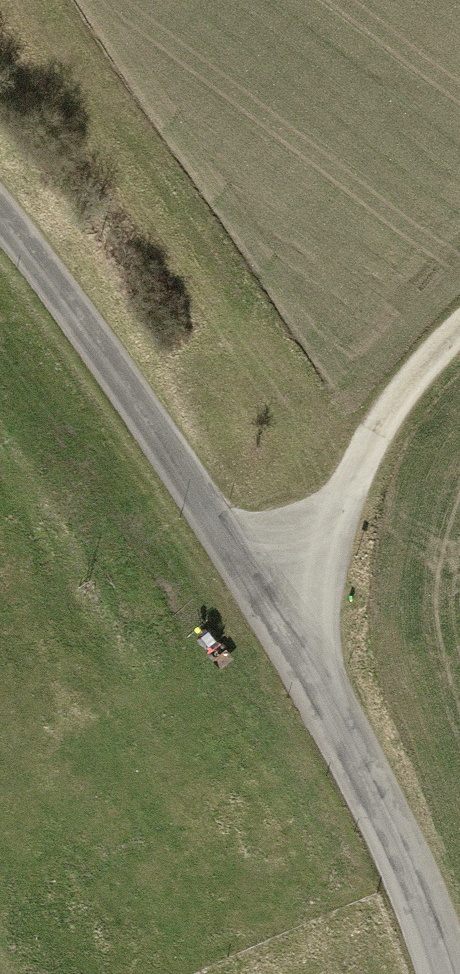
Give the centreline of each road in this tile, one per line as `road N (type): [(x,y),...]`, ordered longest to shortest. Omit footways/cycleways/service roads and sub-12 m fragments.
road 1 (residential): [(0,223),(60,289),(264,602),(398,863),(437,973)]
road 2 (track): [(459,329),(373,434),(338,519),(264,602)]

